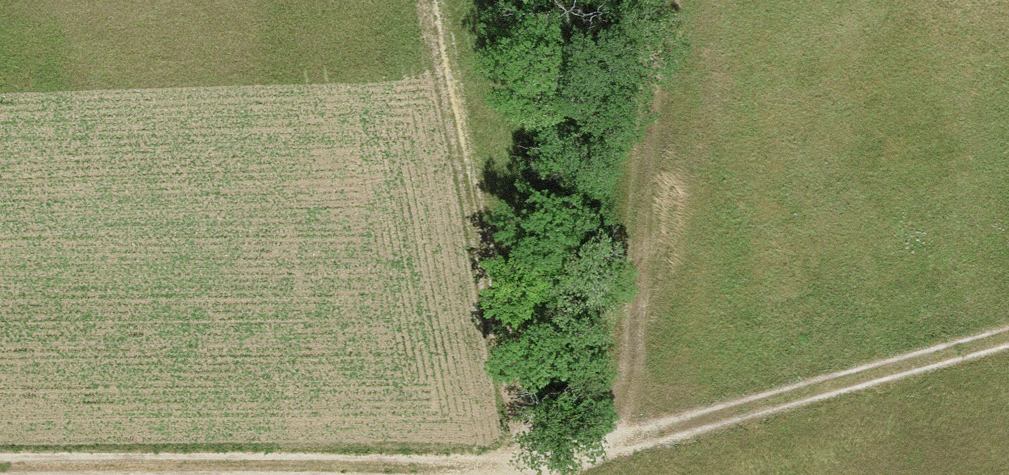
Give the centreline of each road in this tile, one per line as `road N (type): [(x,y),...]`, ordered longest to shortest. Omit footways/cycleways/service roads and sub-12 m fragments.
road 1 (track): [(0,466),(537,461),(1008,333)]
road 2 (track): [(541,474),(443,95),(433,0)]

